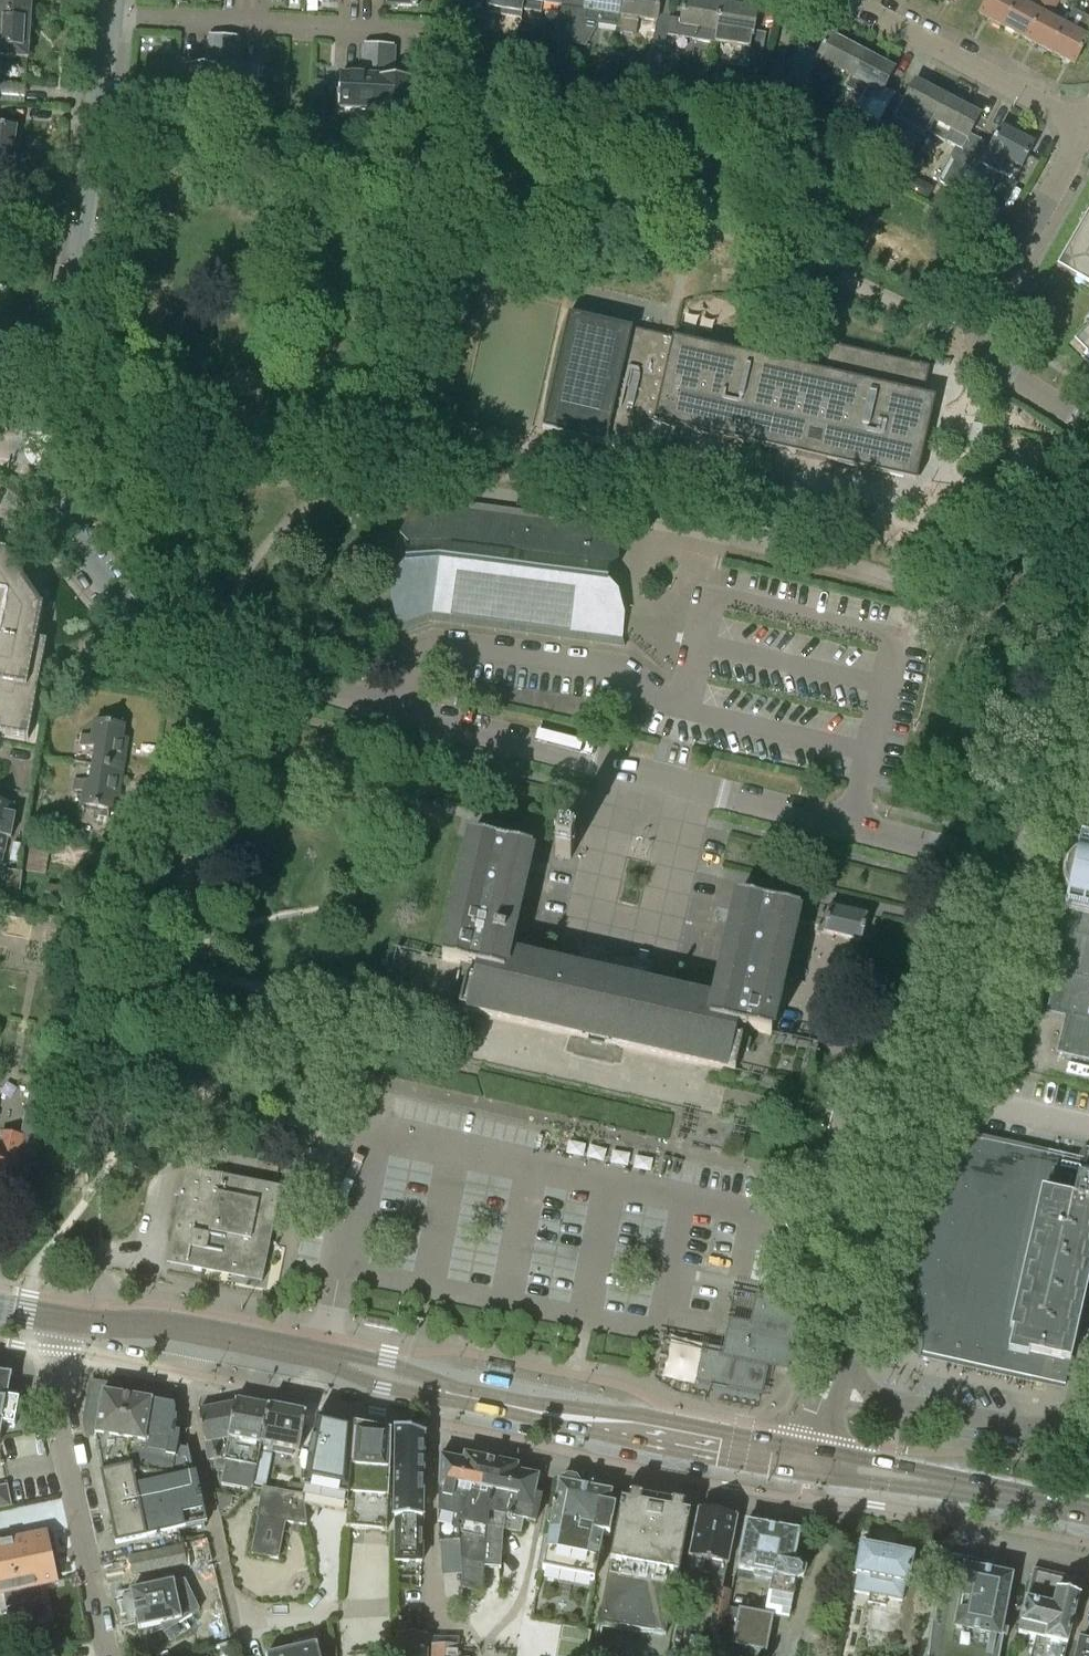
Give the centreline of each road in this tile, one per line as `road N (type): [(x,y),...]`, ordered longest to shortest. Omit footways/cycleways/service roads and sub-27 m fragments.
road 1 (residential): [(1025,867),(556,754),(212,650),(137,617),(108,591),(66,526),(47,451)]
road 2 (primary): [(807,1462),(383,1378),(320,1354),(187,1327)]
road 3 (residential): [(843,1355),(1025,867)]
road 4 (residential): [(47,451),(105,10)]
road 5 (residential): [(105,1655),(50,1390),(64,1320)]
road 6 (residential): [(243,1655),(183,1372),(187,1327)]
road 7 (residential): [(419,29),(105,10)]
road 8 (residential): [(975,346),(824,268),(705,224)]
road 9 (primary): [(1088,1514),(807,1462)]
road 10 (residential): [(1088,134),(841,0)]
road 11 (residential): [(1088,1440),(897,1402),(870,1392),(843,1355)]
road 12 (residential): [(975,346),(1088,141)]
road 13 (residential): [(1025,867),(1088,696)]
road 14 (residential): [(1088,439),(975,346)]
road 15 (primary): [(187,1327),(64,1320)]

